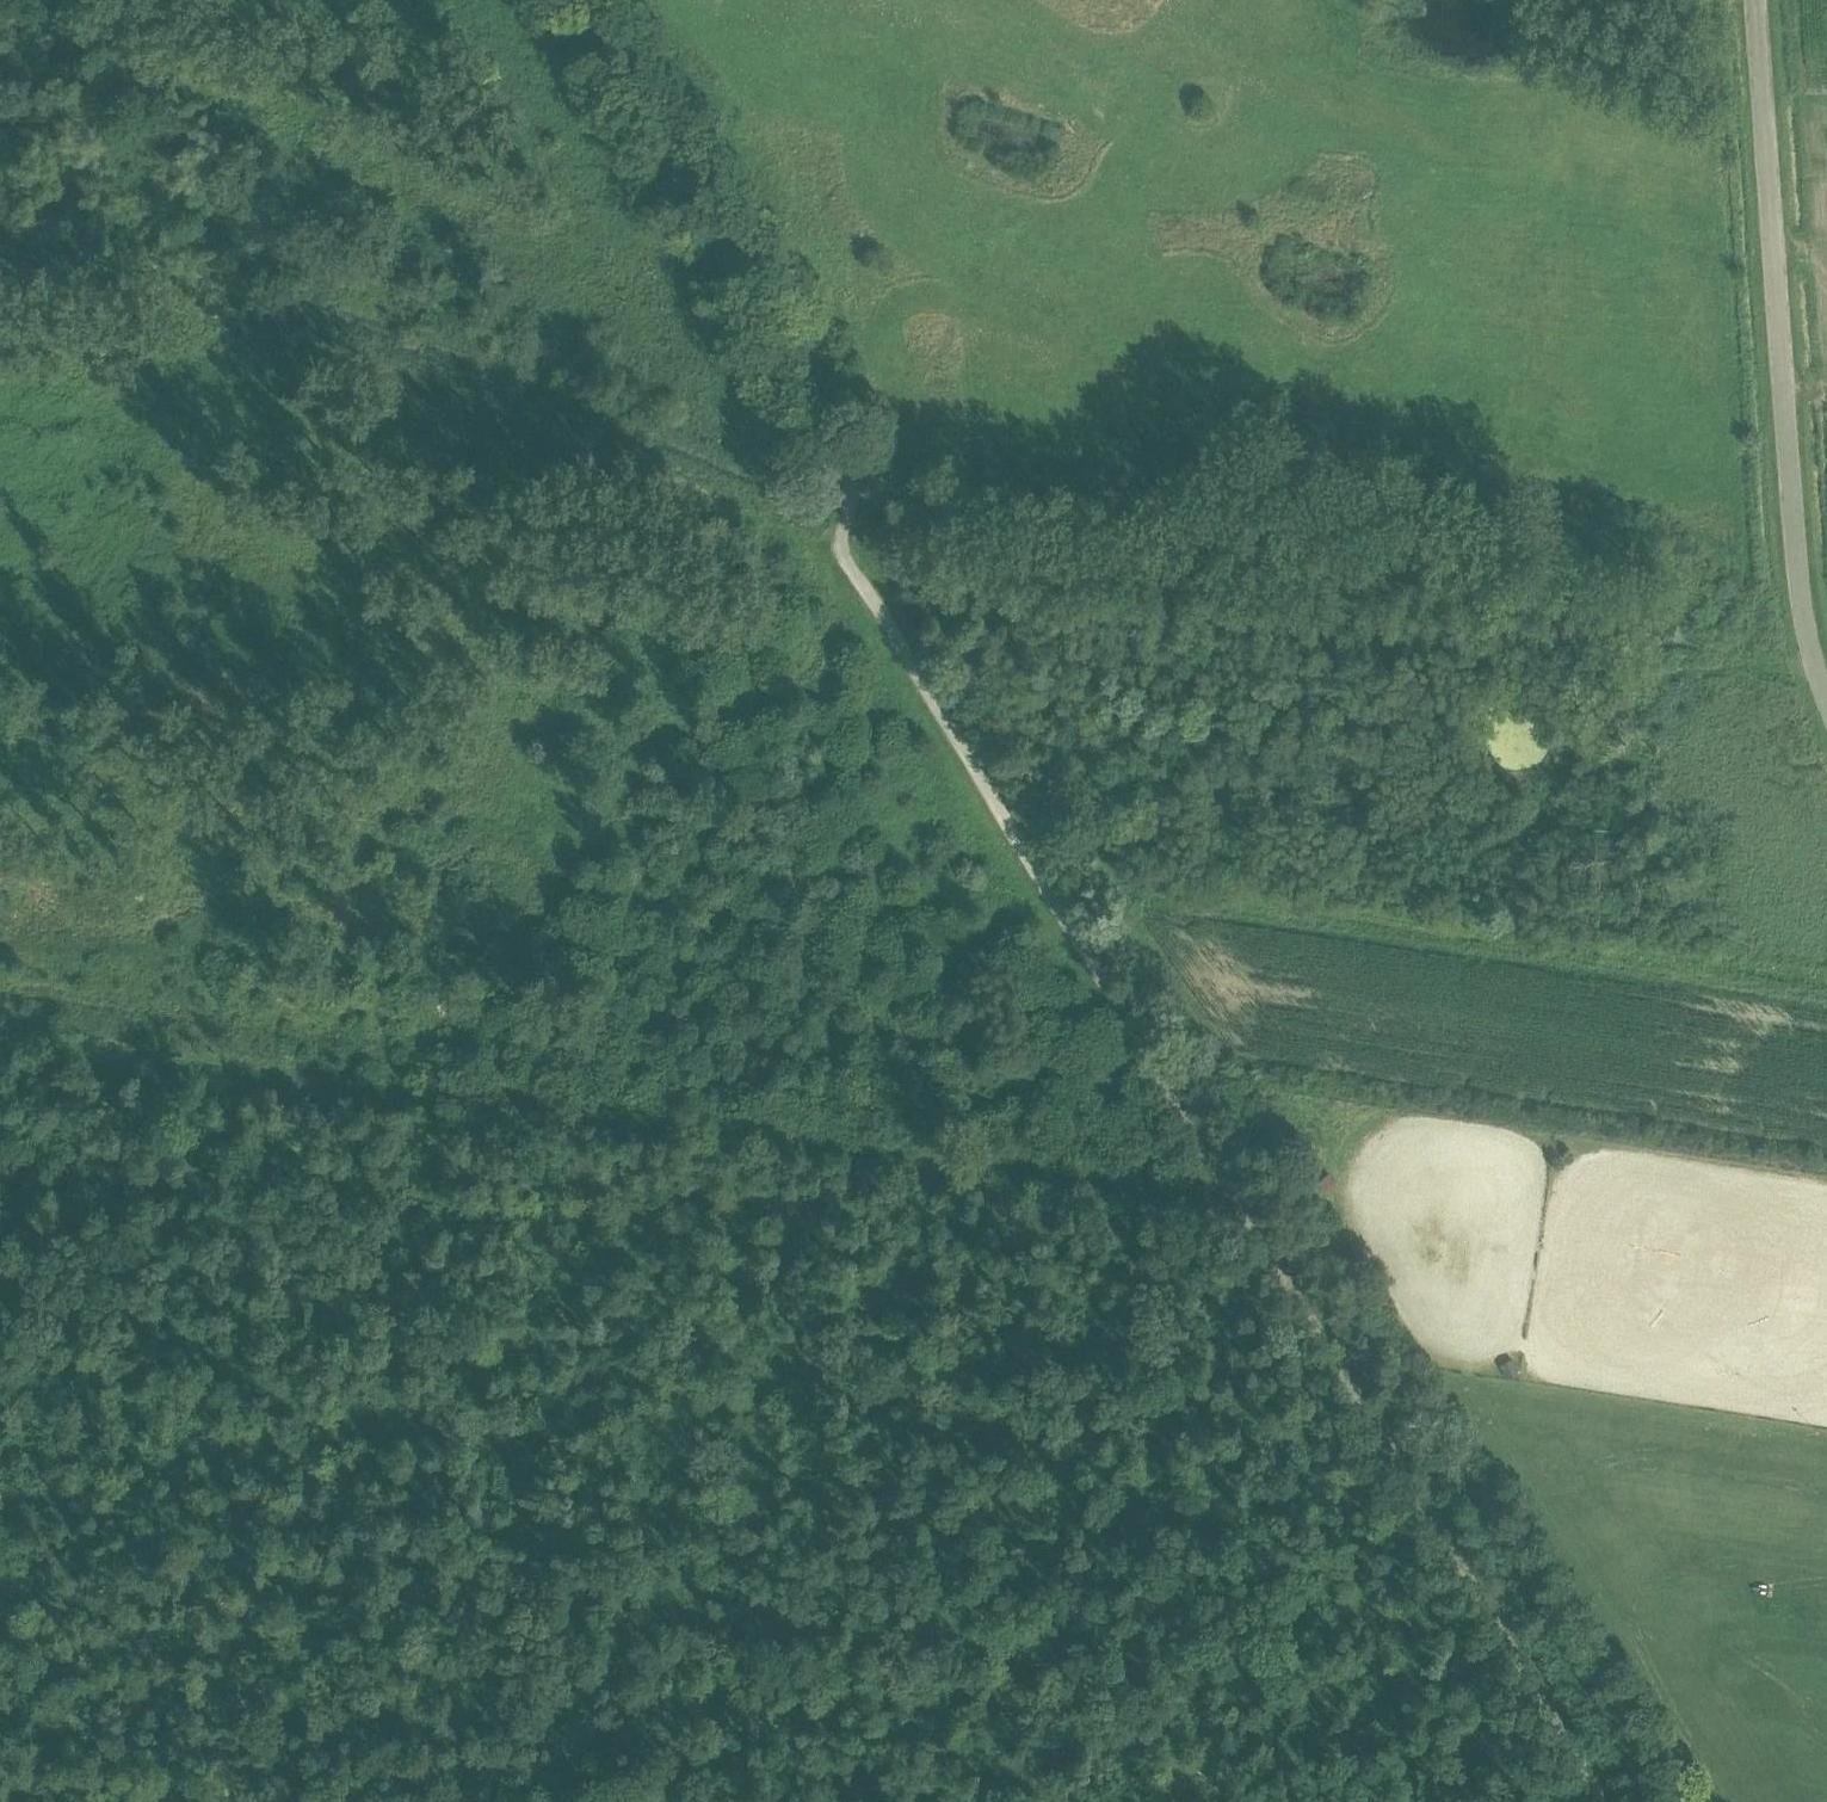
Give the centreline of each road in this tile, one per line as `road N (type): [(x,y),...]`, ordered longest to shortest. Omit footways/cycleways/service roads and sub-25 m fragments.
road 1 (tertiary): [(1826,701),(1807,641),(1798,570),(1755,0)]

